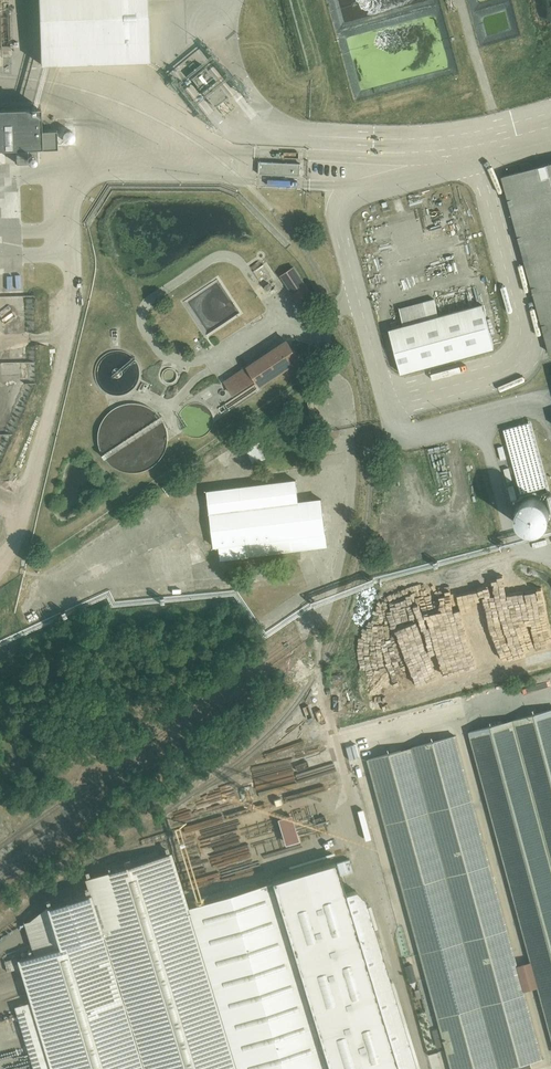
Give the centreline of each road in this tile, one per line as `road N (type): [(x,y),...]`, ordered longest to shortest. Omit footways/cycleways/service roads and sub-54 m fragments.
road 1 (residential): [(435,152),(341,199),(338,222),(360,302)]
road 2 (residential): [(435,152),(308,155)]

